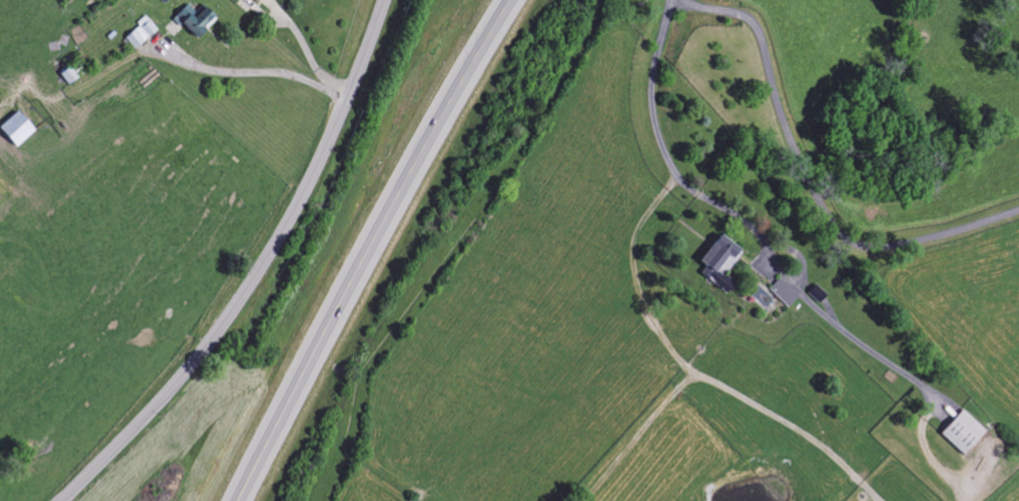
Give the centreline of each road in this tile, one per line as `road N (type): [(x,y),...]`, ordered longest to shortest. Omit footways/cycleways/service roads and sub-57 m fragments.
road 1 (tertiary): [(62,500),(187,372),(237,305),(297,207),(384,0)]
road 2 (trunk): [(240,500),(361,263),(512,0)]
road 3 (residential): [(680,0),(741,16),(758,31),(793,147),(826,214),(857,244),(900,245),(1018,212)]
road 4 (residential): [(673,0),(653,109),(676,174)]

